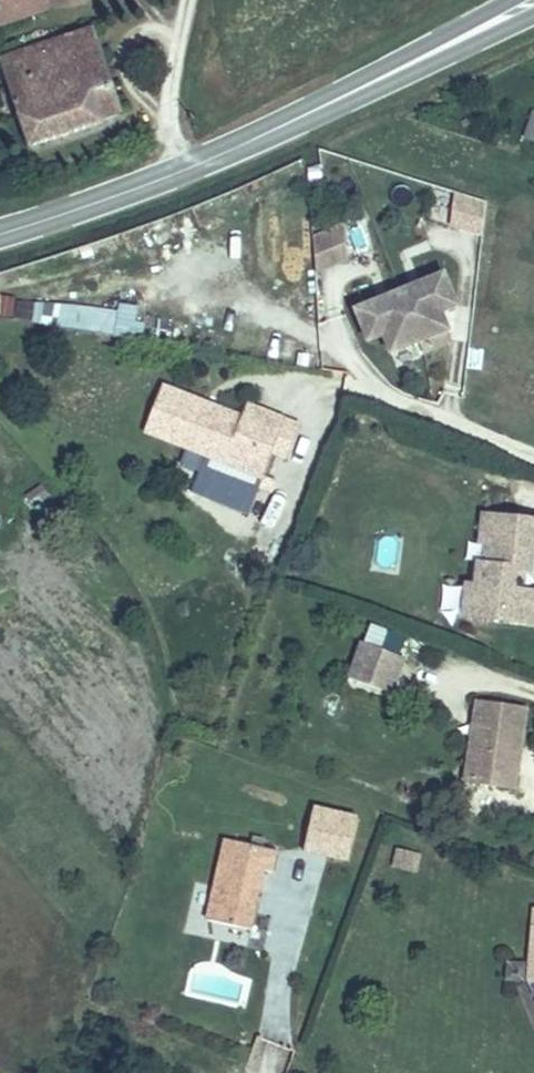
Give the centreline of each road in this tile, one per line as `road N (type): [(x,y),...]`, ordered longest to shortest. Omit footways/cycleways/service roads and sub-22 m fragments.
road 1 (secondary): [(0,234),(185,169),(317,109)]
road 2 (secondary): [(317,109),(533,16)]
road 3 (secondary): [(507,0),(317,109)]

